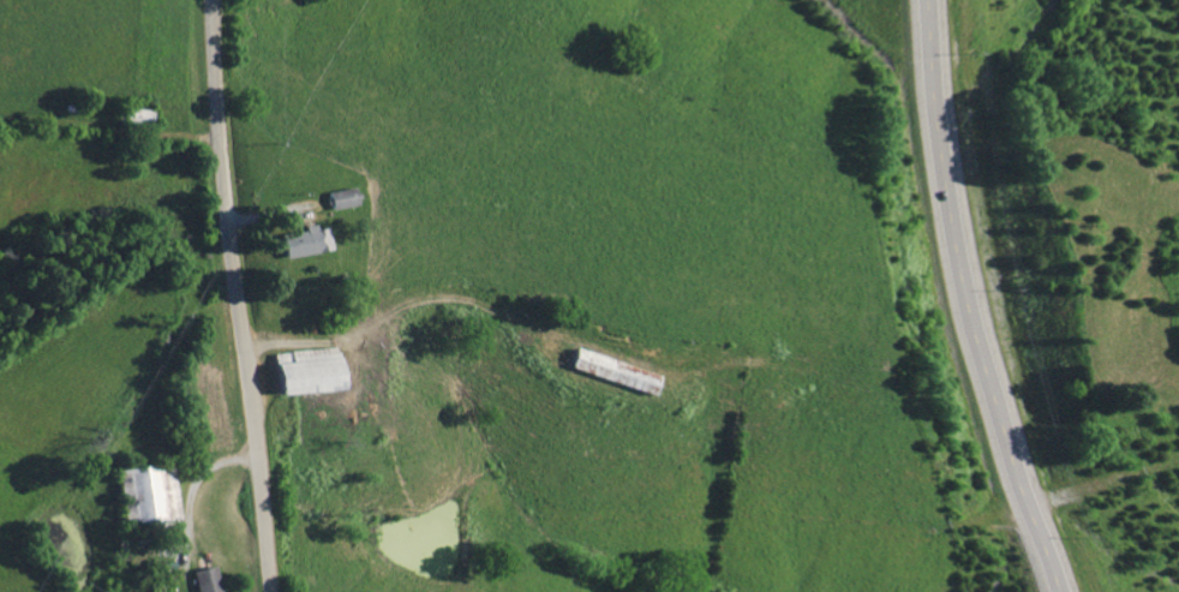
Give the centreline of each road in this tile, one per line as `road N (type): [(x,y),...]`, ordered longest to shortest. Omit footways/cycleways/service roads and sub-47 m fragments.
road 1 (primary): [(1043,591),(920,0)]
road 2 (residential): [(203,0),(264,591)]

